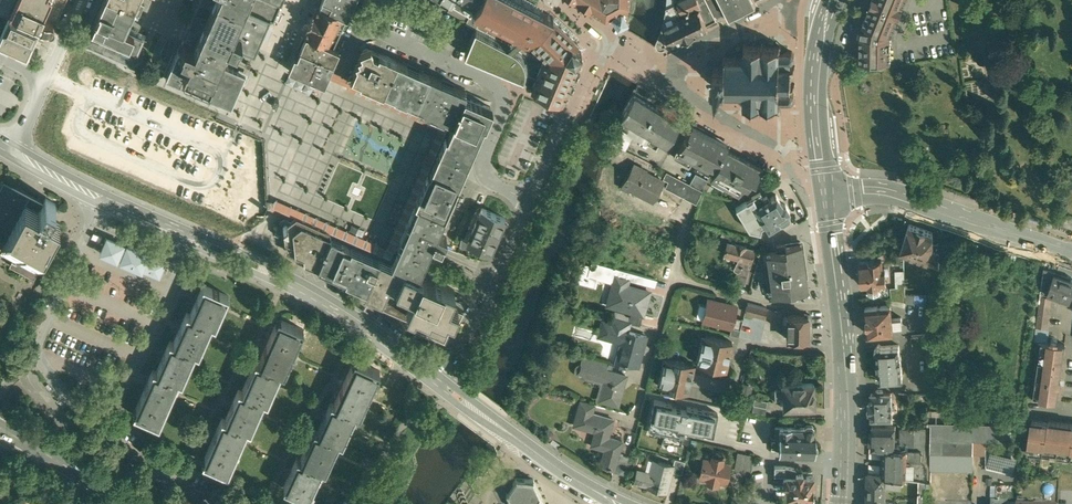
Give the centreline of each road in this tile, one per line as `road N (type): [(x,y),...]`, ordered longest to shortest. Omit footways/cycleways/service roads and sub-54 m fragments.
road 1 (residential): [(532,202),(486,174),(502,116),(495,84),(373,31),(356,35),(331,88)]
road 2 (tertiary): [(437,382),(345,312),(191,236)]
road 3 (residential): [(93,418),(69,402),(37,351),(103,199)]
road 4 (residential): [(826,191),(899,196),(1071,251)]
road 5 (tertiary): [(621,503),(437,382)]
road 6 (residential): [(191,236),(93,418)]
road 7 (residential): [(532,202),(481,315),(437,382)]
road 8 (secondary): [(843,503),(842,306)]
road 9 (secondary): [(829,7),(816,99),(826,191)]
road 10 (residential): [(842,306),(773,306),(675,279)]
road 11 (residential): [(826,191),(798,179),(774,141),(695,96)]
road 12 (residential): [(675,279),(634,425)]
road 13 (secondary): [(0,427),(131,503)]
road 14 (residential): [(93,418),(145,462),(216,503)]
road 15 (residential): [(586,72),(532,202)]

